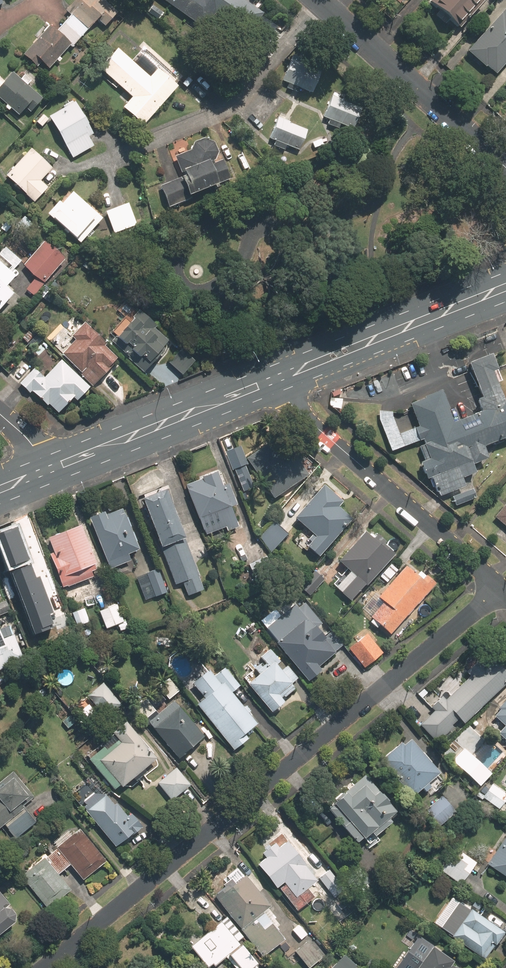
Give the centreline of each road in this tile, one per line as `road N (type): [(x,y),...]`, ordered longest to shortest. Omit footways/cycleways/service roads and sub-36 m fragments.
road 1 (residential): [(42,967),(498,589)]
road 2 (residential): [(274,378),(302,416),(498,589)]
road 3 (residential): [(315,0),(505,167)]
road 4 (secondary): [(505,287),(274,378)]
road 5 (secondary): [(274,378),(48,471)]

